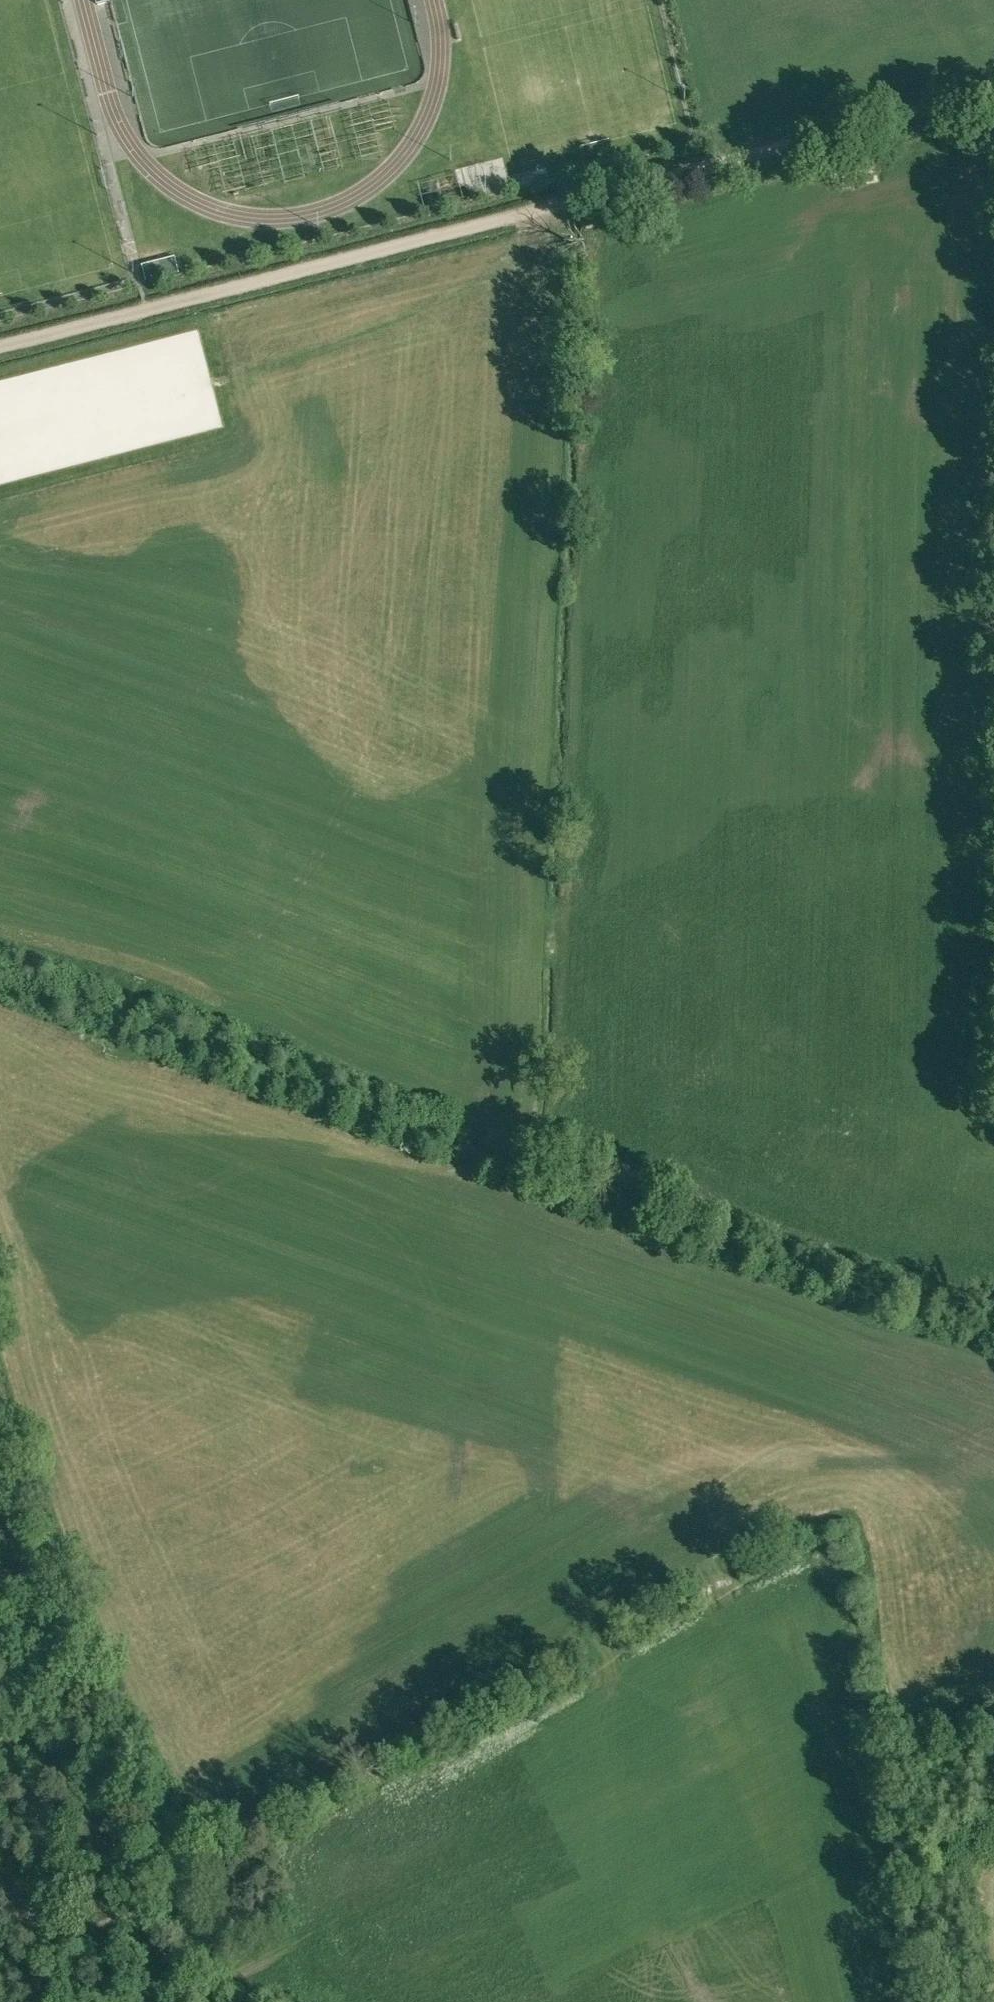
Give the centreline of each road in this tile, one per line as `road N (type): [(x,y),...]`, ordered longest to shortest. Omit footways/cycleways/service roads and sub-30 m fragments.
road 1 (track): [(0,355),(993,97)]
road 2 (track): [(0,1933),(73,1928),(272,1865)]
road 3 (track): [(878,1747),(993,1710)]

